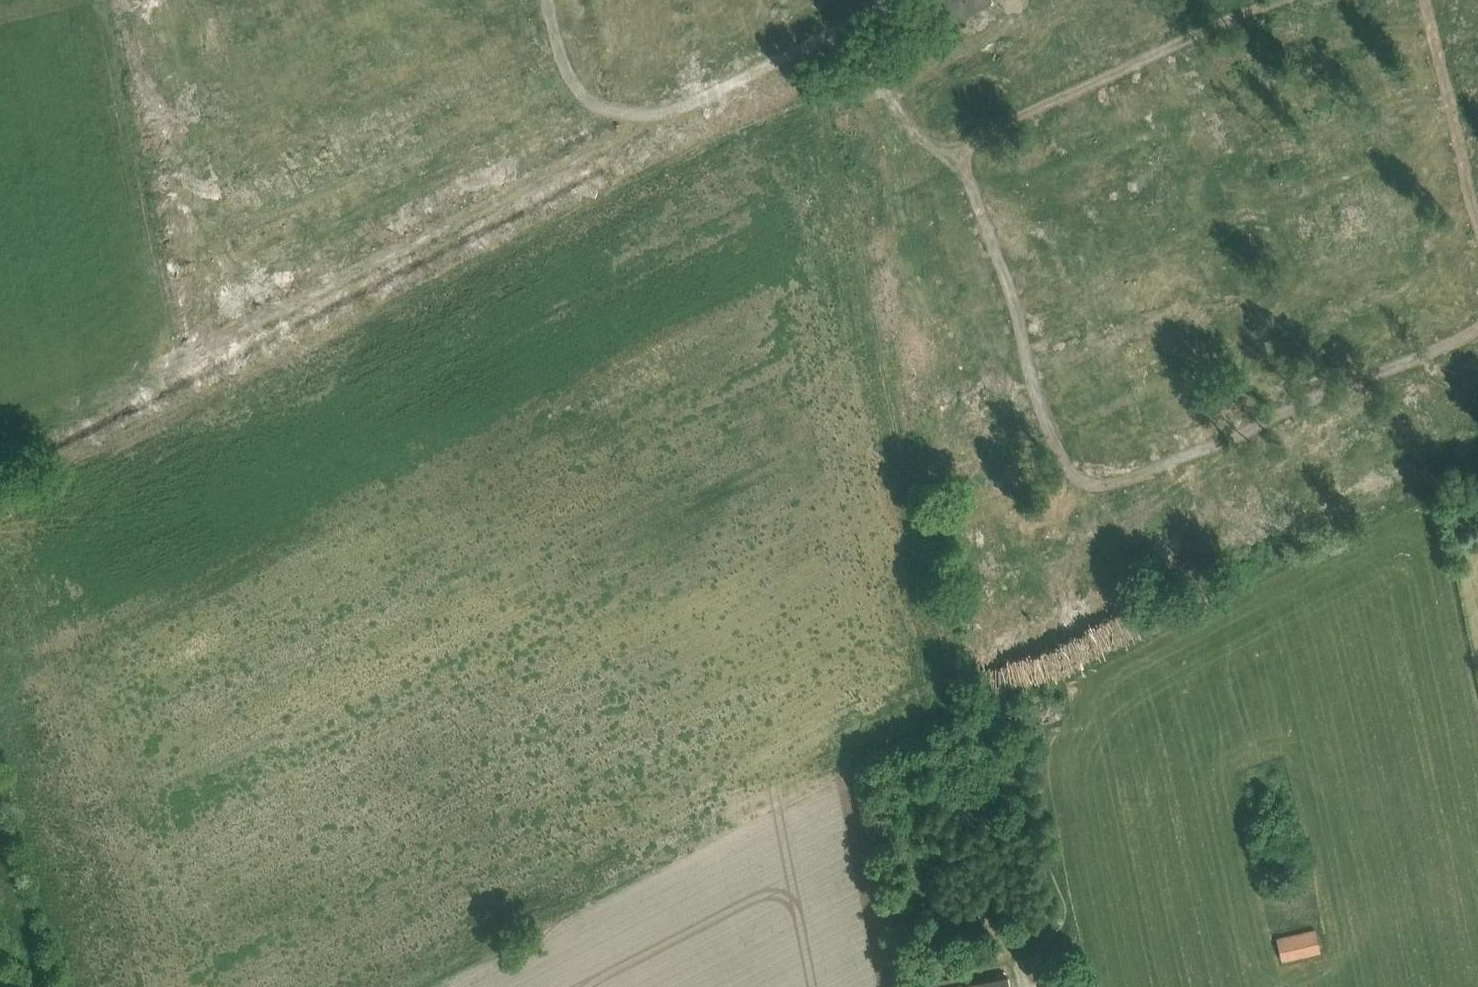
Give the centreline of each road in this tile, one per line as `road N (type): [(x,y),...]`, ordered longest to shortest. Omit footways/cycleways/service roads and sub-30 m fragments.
road 1 (track): [(843,25),(913,129),(940,159),(966,170)]

